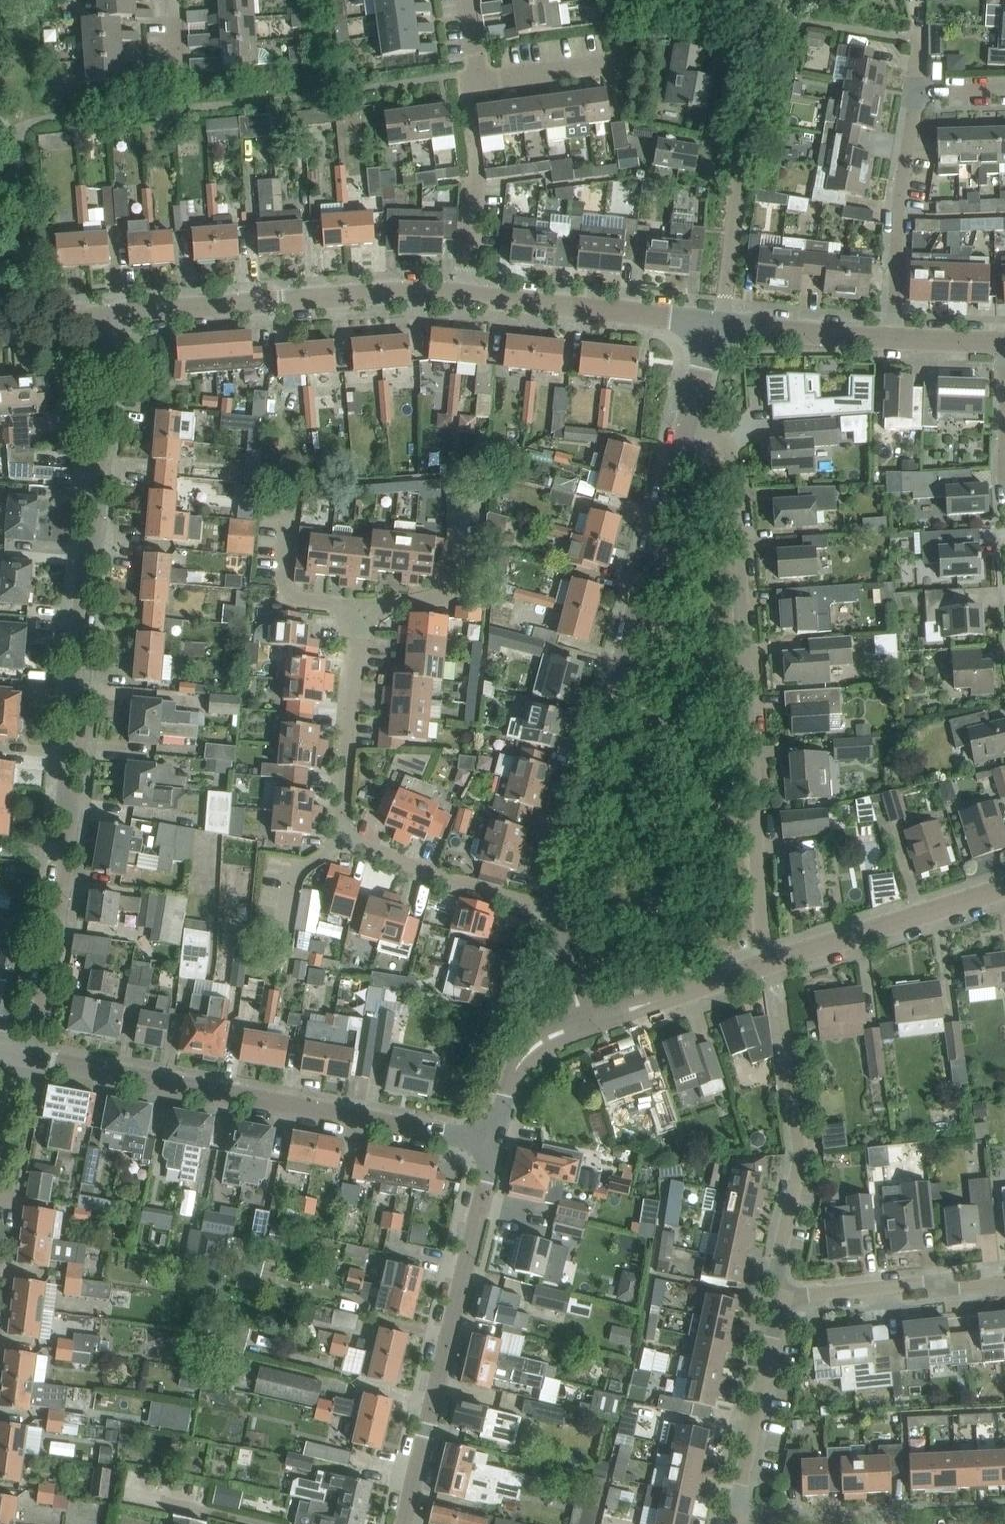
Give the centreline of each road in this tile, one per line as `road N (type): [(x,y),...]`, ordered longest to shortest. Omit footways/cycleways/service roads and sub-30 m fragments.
road 1 (residential): [(21,1057),(64,855),(88,615),(99,313)]
road 2 (residential): [(99,313),(396,290),(714,323)]
road 3 (residential): [(560,913),(714,323)]
road 4 (residential): [(493,1143),(21,1057)]
road 5 (residential): [(560,913),(401,866),(348,839),(361,608)]
road 6 (residential): [(584,1026),(1004,888)]
road 7 (residential): [(405,1523),(493,1143)]
road 8 (residential): [(893,337),(897,219),(915,91),(1004,88)]
road 9 (residential): [(730,1523),(779,1300)]
road 10 (residential): [(779,1300),(1004,1278)]
road 11 (residential): [(611,68),(481,79),(466,0)]
road 12 (residential): [(779,1300),(778,1259),(798,1163),(794,1118)]
road 13 (residential): [(714,323),(893,337)]
road 14 (residential): [(493,1143),(528,1066),(584,1026)]
road 15 (residential): [(0,1206),(21,1057)]

